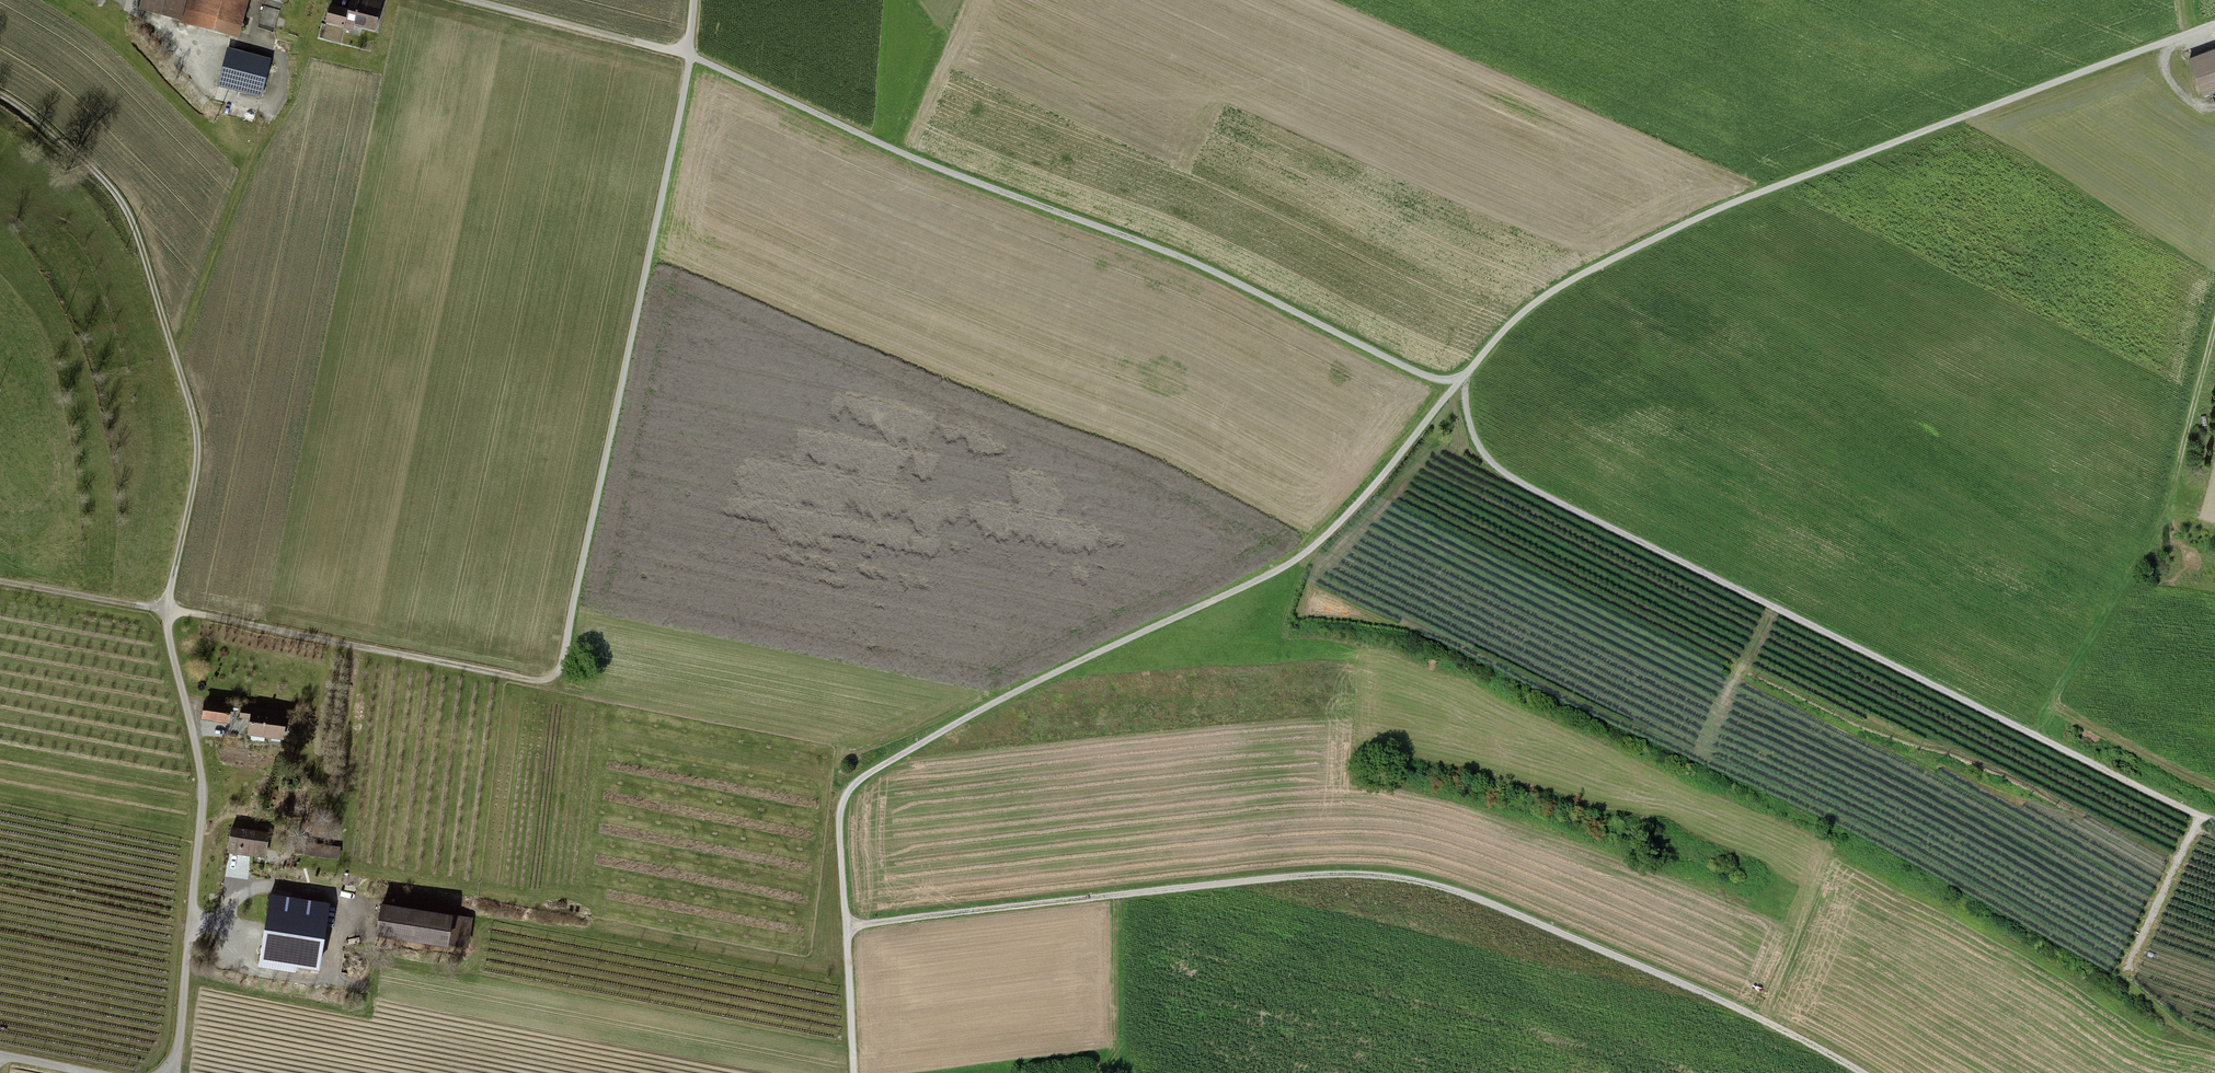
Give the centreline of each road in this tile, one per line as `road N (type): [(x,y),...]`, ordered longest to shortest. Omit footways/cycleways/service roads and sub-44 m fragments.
road 1 (track): [(0,581),(534,689),(555,681),(689,56)]
road 2 (track): [(1862,1072),(1763,1021),(1496,907),(1399,878),(1306,876),(848,929)]
road 3 (track): [(1465,375),(1353,511),(1294,561),(996,702),(850,787),(841,824),(854,1072)]
road 4 (track): [(2214,822),(1516,482),(1477,445),(1465,375)]
road 5 (track): [(1465,375),(1419,375),(1209,271),(931,166),(689,56)]
road 6 (track): [(1465,375),(1521,314),(1583,273),(1747,197),(2214,25)]
road 7 (track): [(2198,816),(2121,971),(2123,982),(2182,1030),(2214,1044)]
road 8 (track): [(2214,322),(2180,453)]

